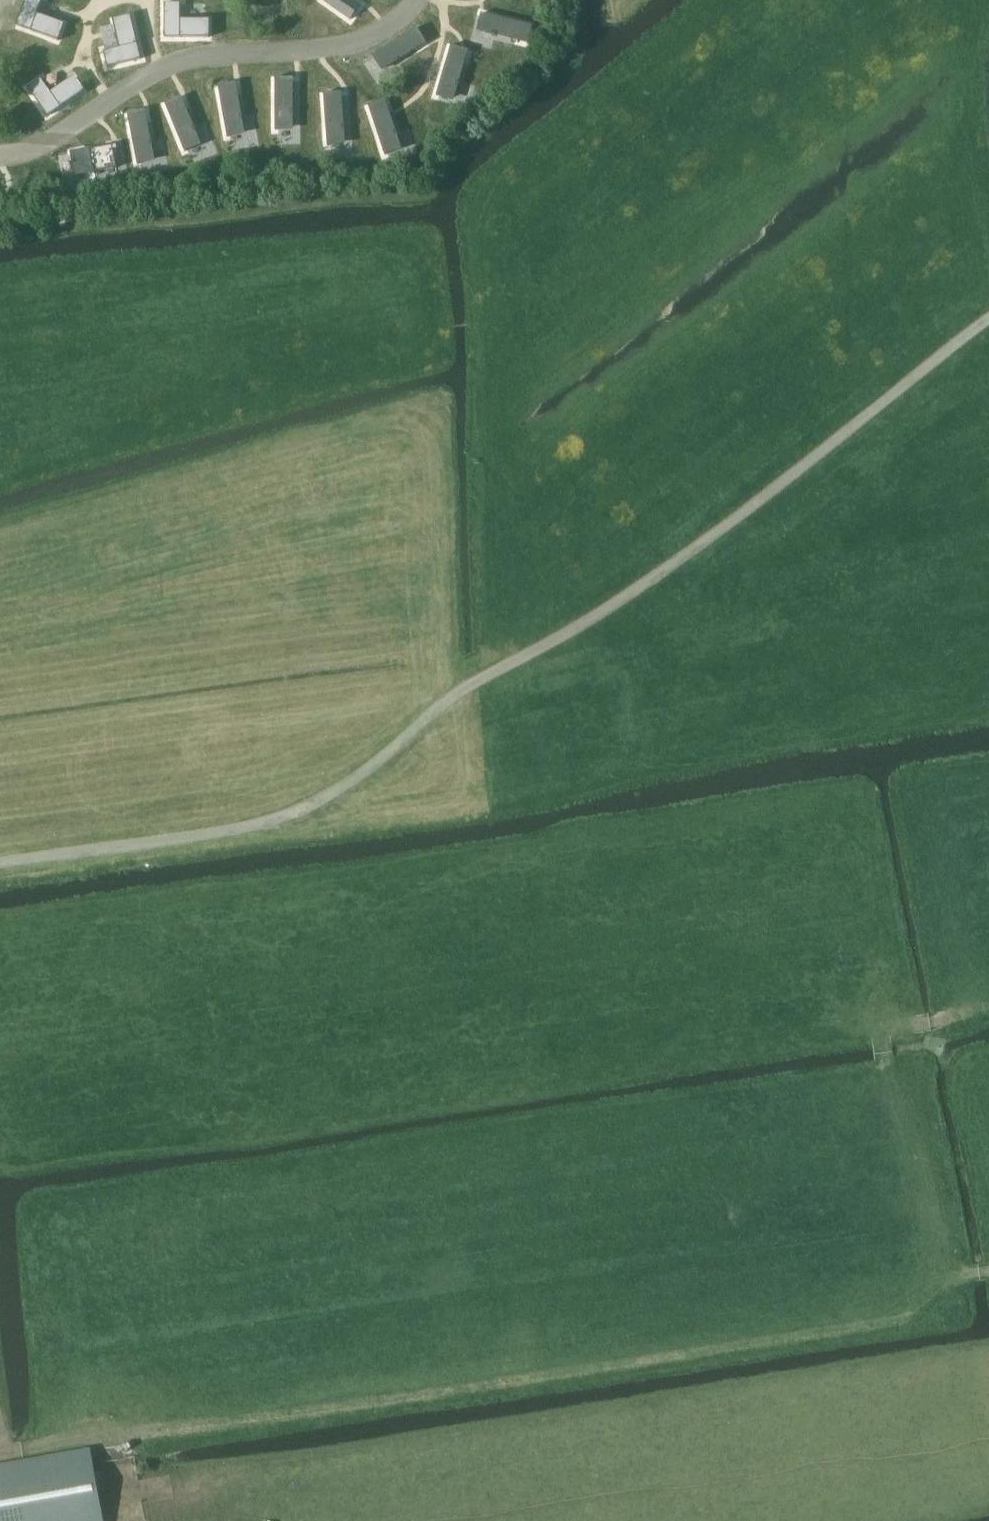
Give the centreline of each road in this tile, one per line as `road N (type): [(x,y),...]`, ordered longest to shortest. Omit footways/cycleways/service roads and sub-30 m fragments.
road 1 (track): [(0,865),(258,826),(321,802),(485,679),(582,628),(988,319)]

